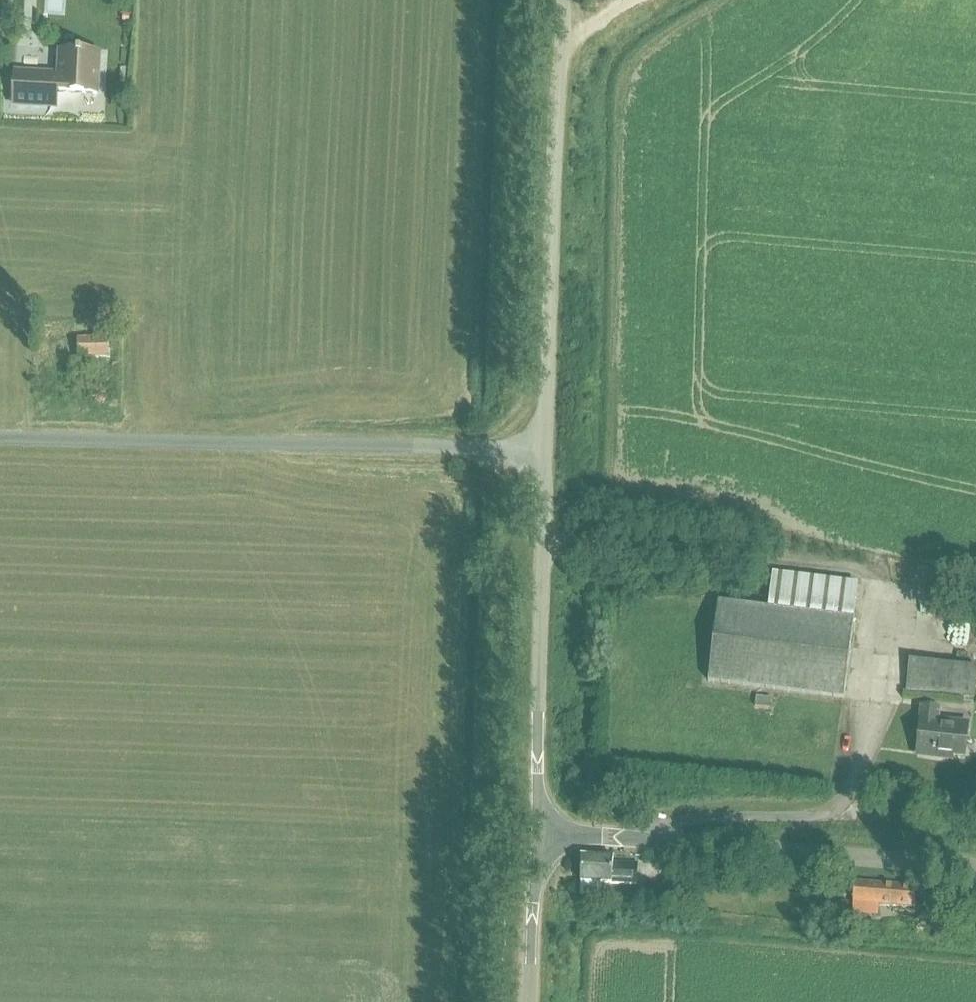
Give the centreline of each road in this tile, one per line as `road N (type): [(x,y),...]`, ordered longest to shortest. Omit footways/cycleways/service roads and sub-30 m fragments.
road 1 (residential): [(544,453),(0,438)]
road 2 (unclassified): [(544,453),(563,0)]
road 3 (unclassified): [(975,868),(545,833)]
road 4 (unclassified): [(545,833),(535,774),(544,453)]
road 5 (unclassified): [(529,1001),(532,892),(545,833)]

